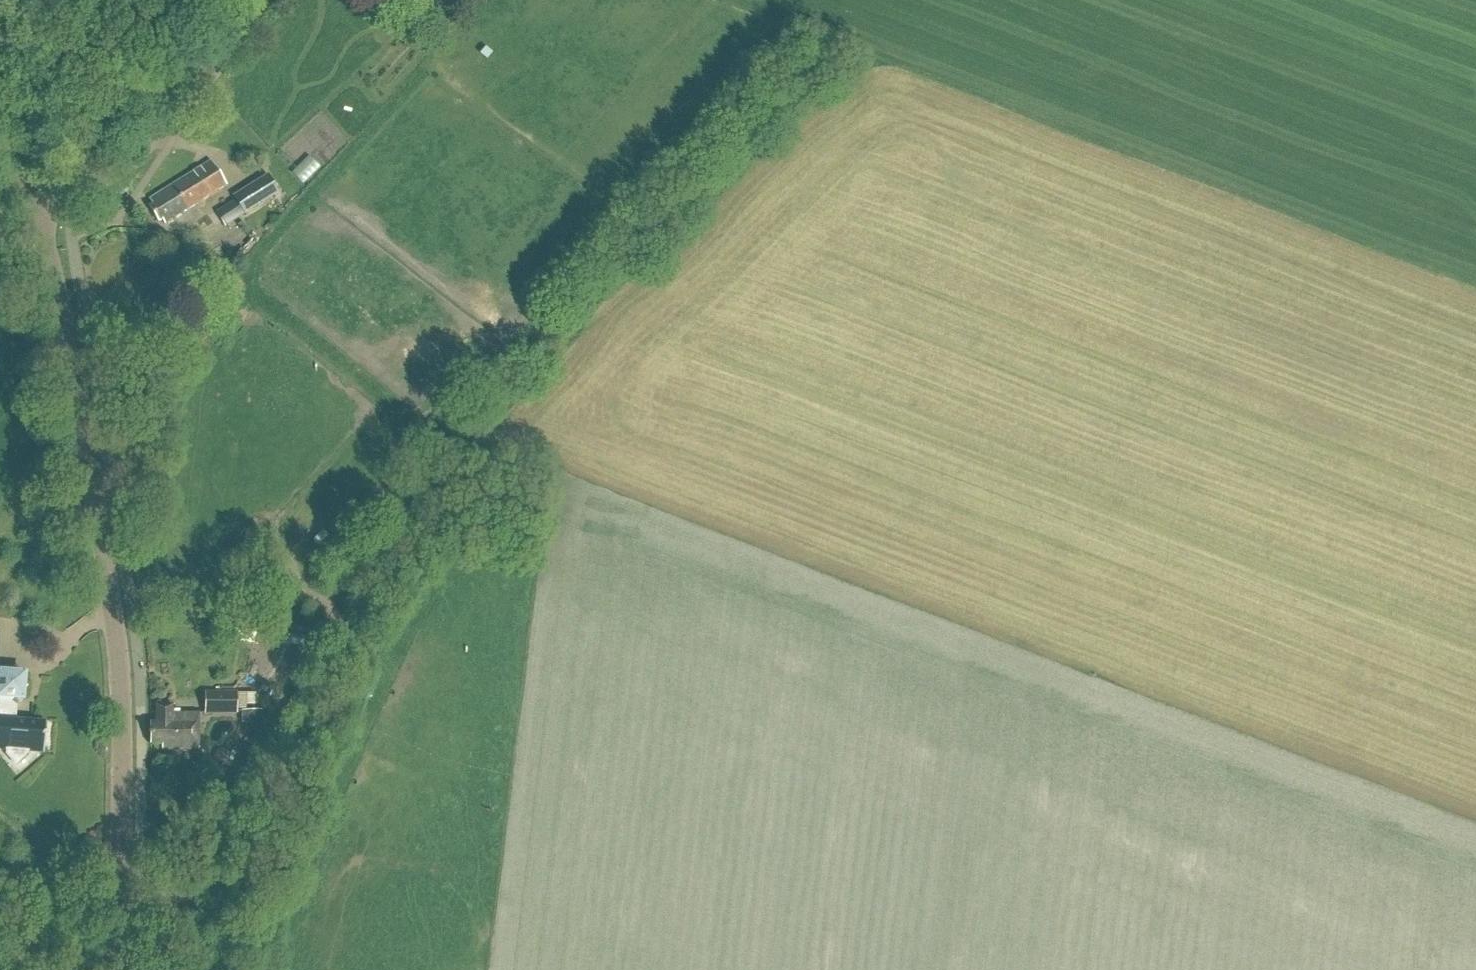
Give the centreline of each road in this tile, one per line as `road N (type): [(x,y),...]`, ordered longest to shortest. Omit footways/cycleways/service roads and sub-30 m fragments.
road 1 (tertiary): [(110,969),(122,745),(114,613),(65,333),(32,199)]
road 2 (unclassified): [(32,199),(103,180),(131,162),(244,0)]

